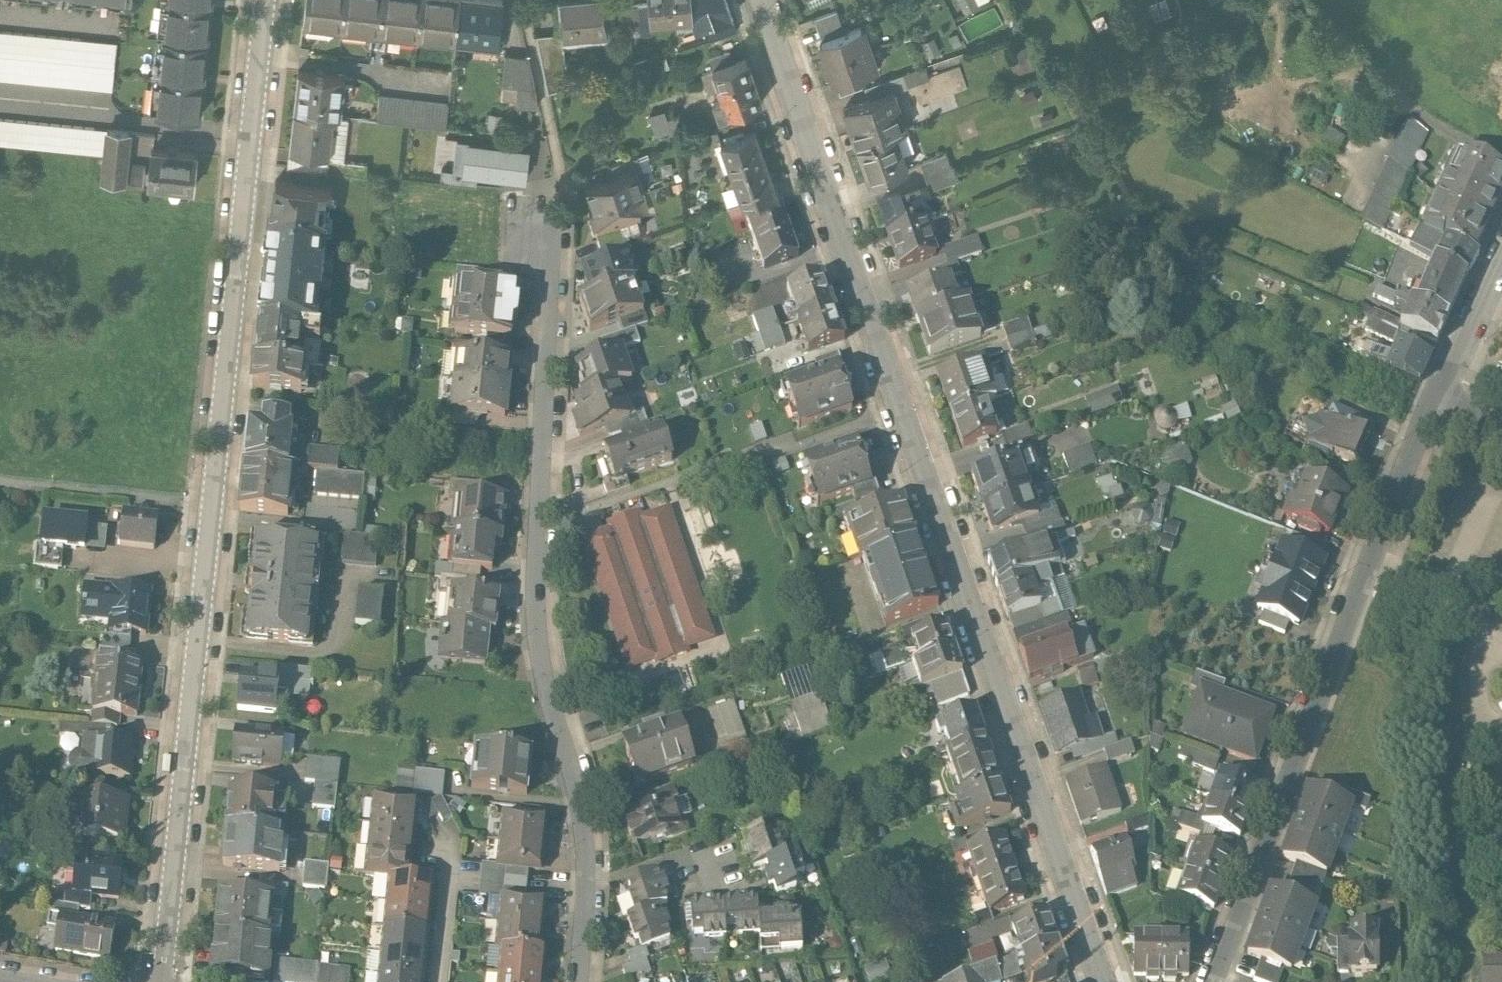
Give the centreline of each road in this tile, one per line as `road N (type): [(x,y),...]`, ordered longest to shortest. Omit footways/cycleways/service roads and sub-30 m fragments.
road 1 (residential): [(758,0),(1104,981)]
road 2 (residential): [(162,981),(264,0)]
road 3 (residential): [(579,981),(586,837),(538,619),(554,229)]
road 4 (residential): [(1441,394),(1213,981)]
road 5 (residential): [(1501,267),(1441,394)]

